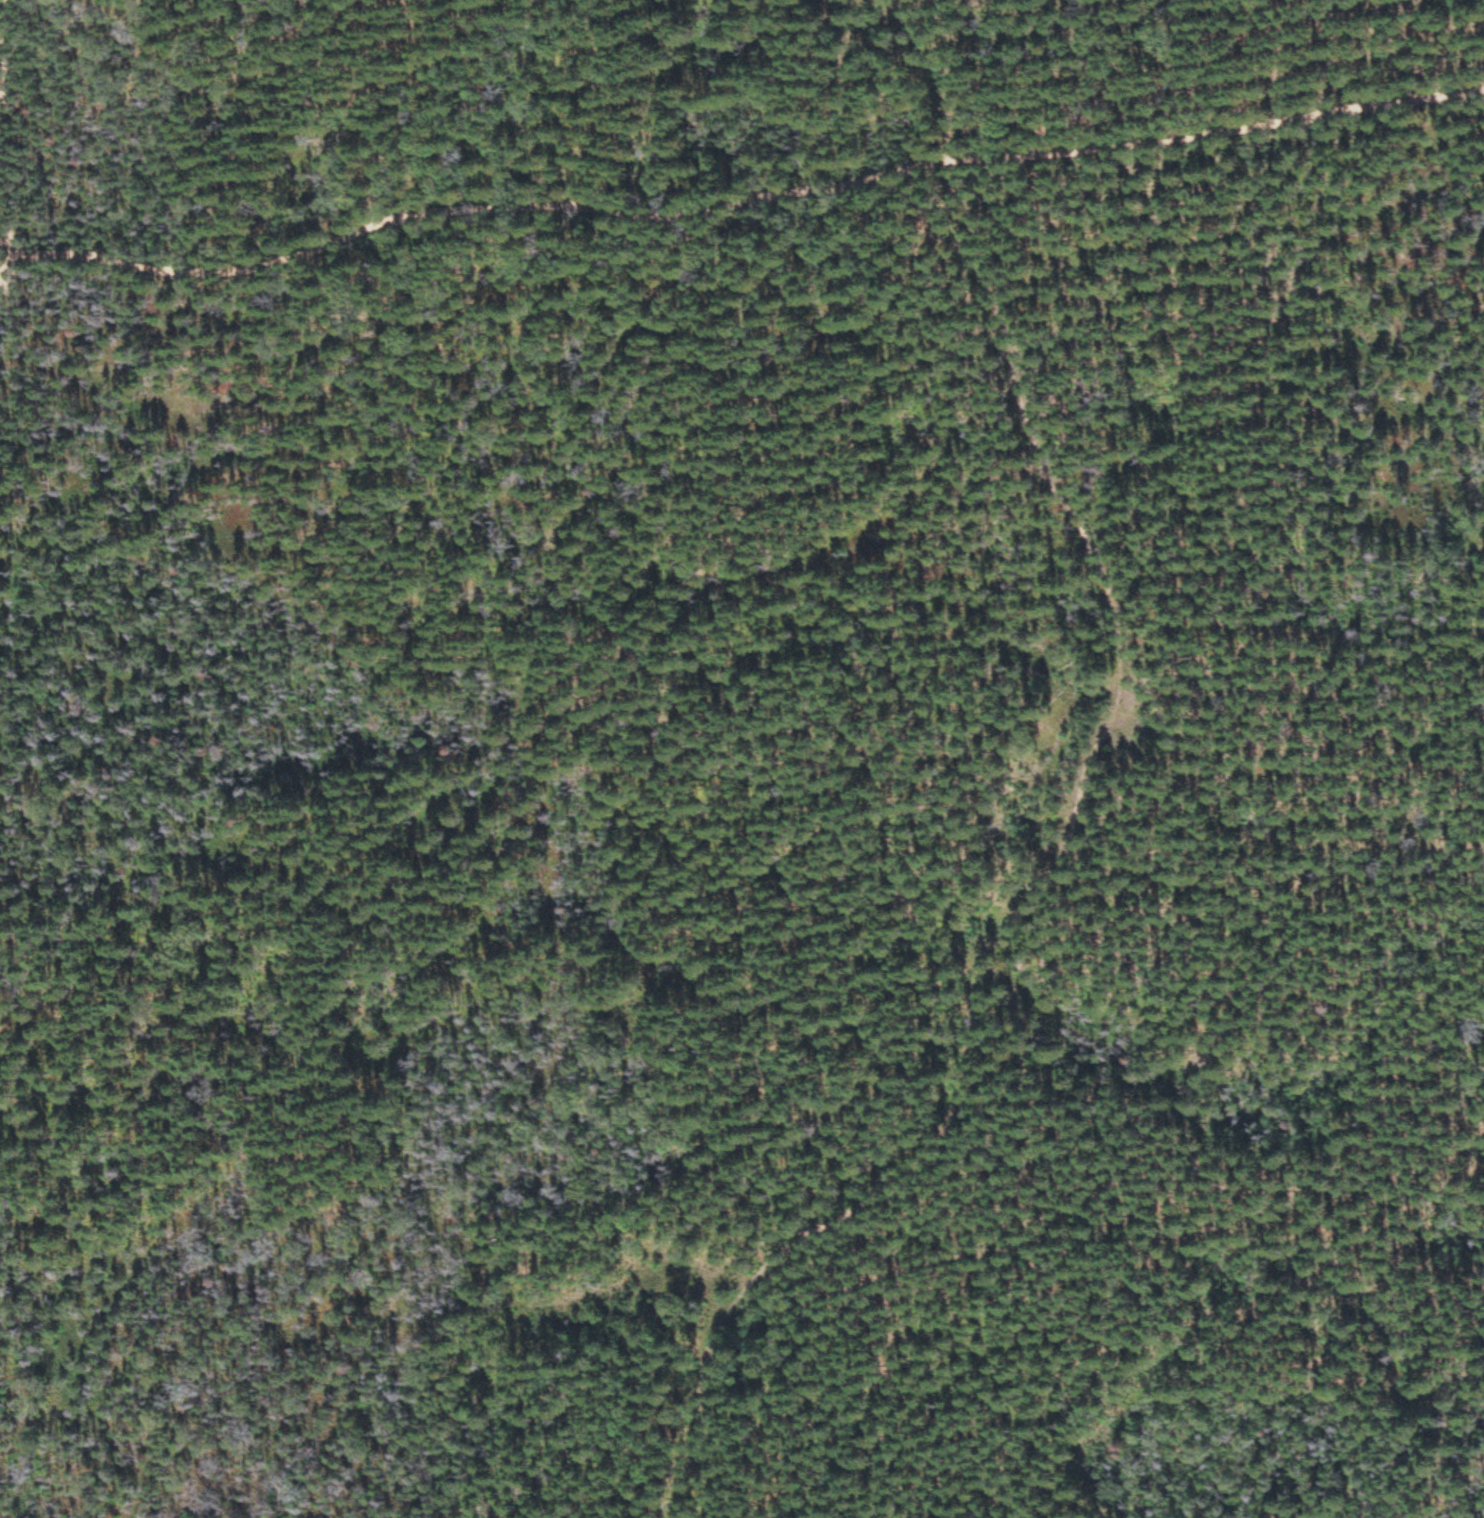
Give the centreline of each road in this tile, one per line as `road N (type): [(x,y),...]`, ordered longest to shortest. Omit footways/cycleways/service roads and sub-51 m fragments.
road 1 (track): [(1483,94),(990,160),(721,215),(478,201),(255,268),(30,245),(0,280)]
road 2 (track): [(681,1517),(715,1334),(782,1259),(958,1127),(982,966),(1069,852),(1124,702),(1123,638),(1036,422)]

